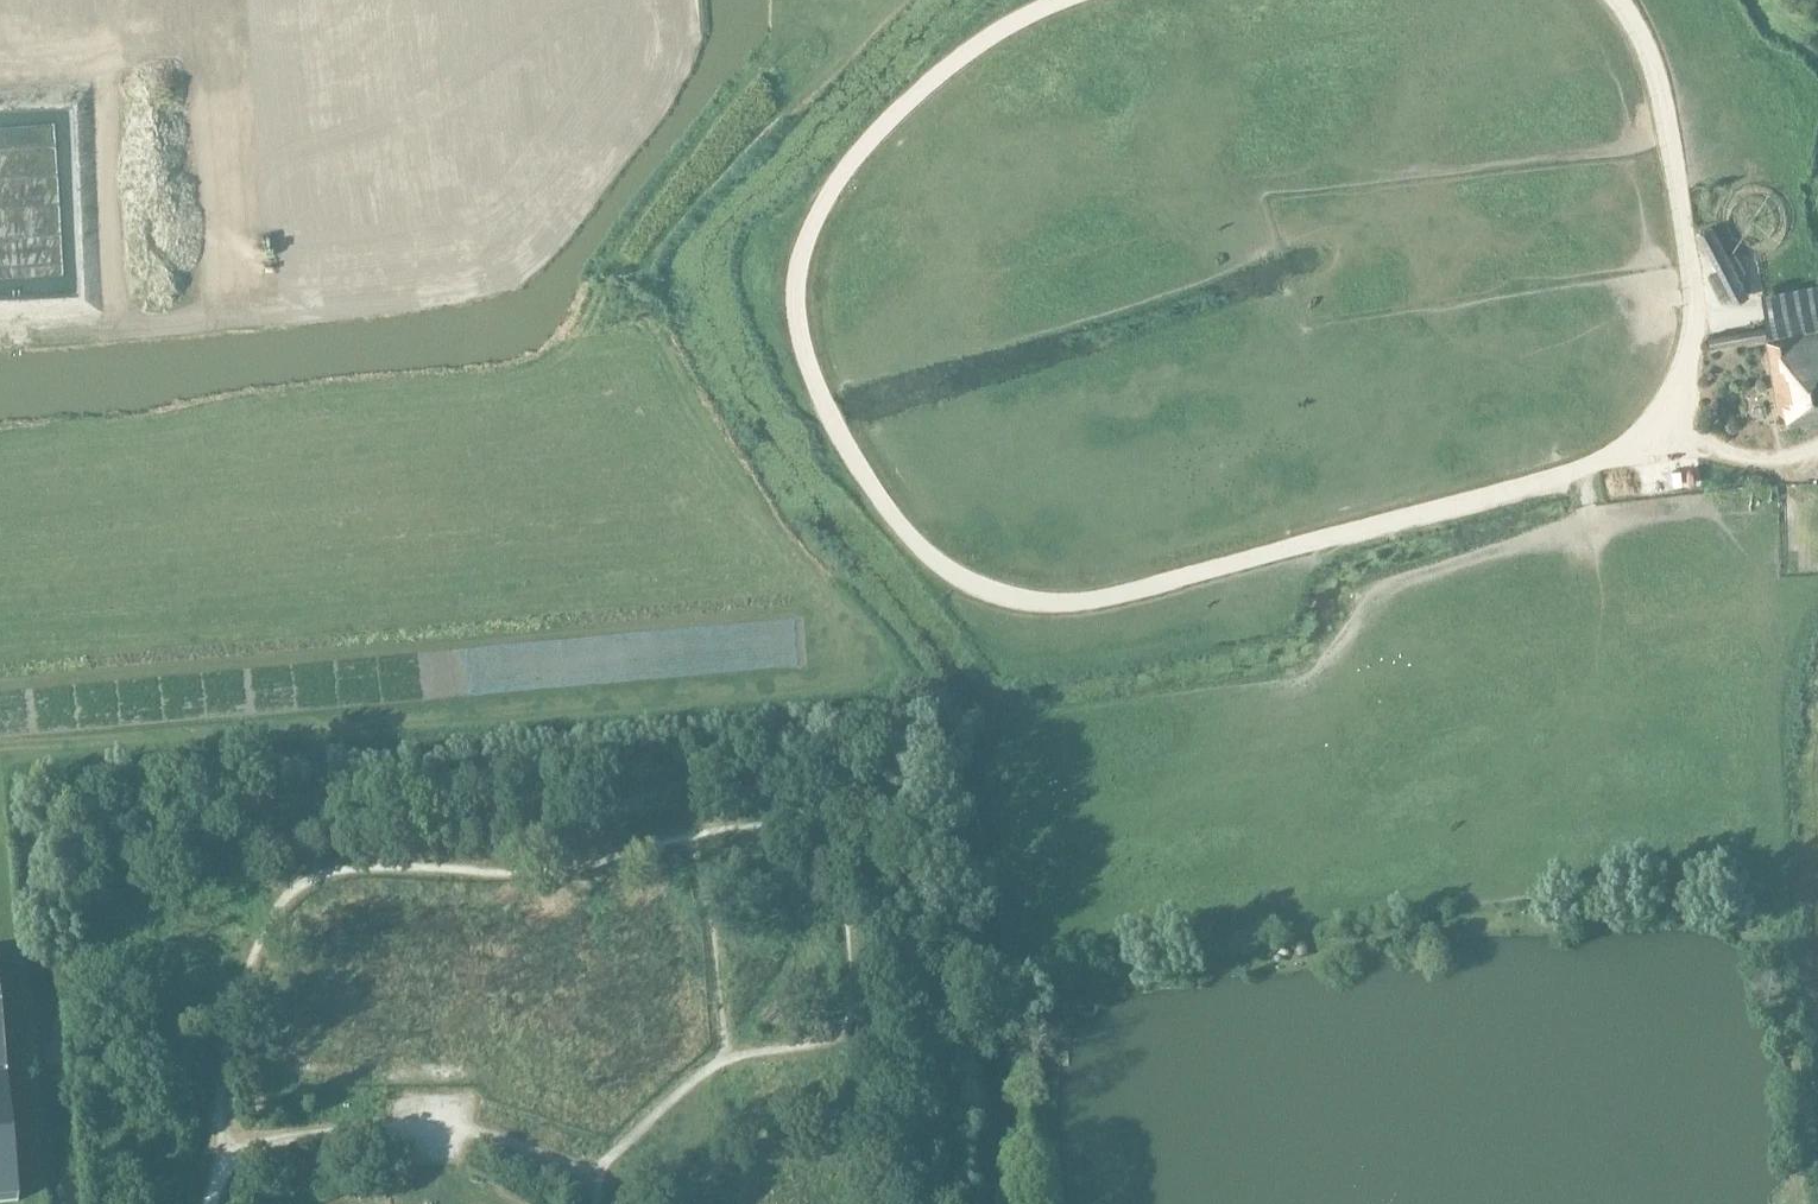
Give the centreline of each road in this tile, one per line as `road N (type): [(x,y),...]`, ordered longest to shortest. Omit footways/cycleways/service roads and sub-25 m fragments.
road 1 (track): [(1682,373),(1663,415),(1571,475),(1108,595),(1027,600),(943,568),(886,509),(826,413),(801,347),(794,288),(803,239),(844,169),(962,52),(1061,0)]
road 2 (track): [(1617,0),(1655,65),(1694,328)]

